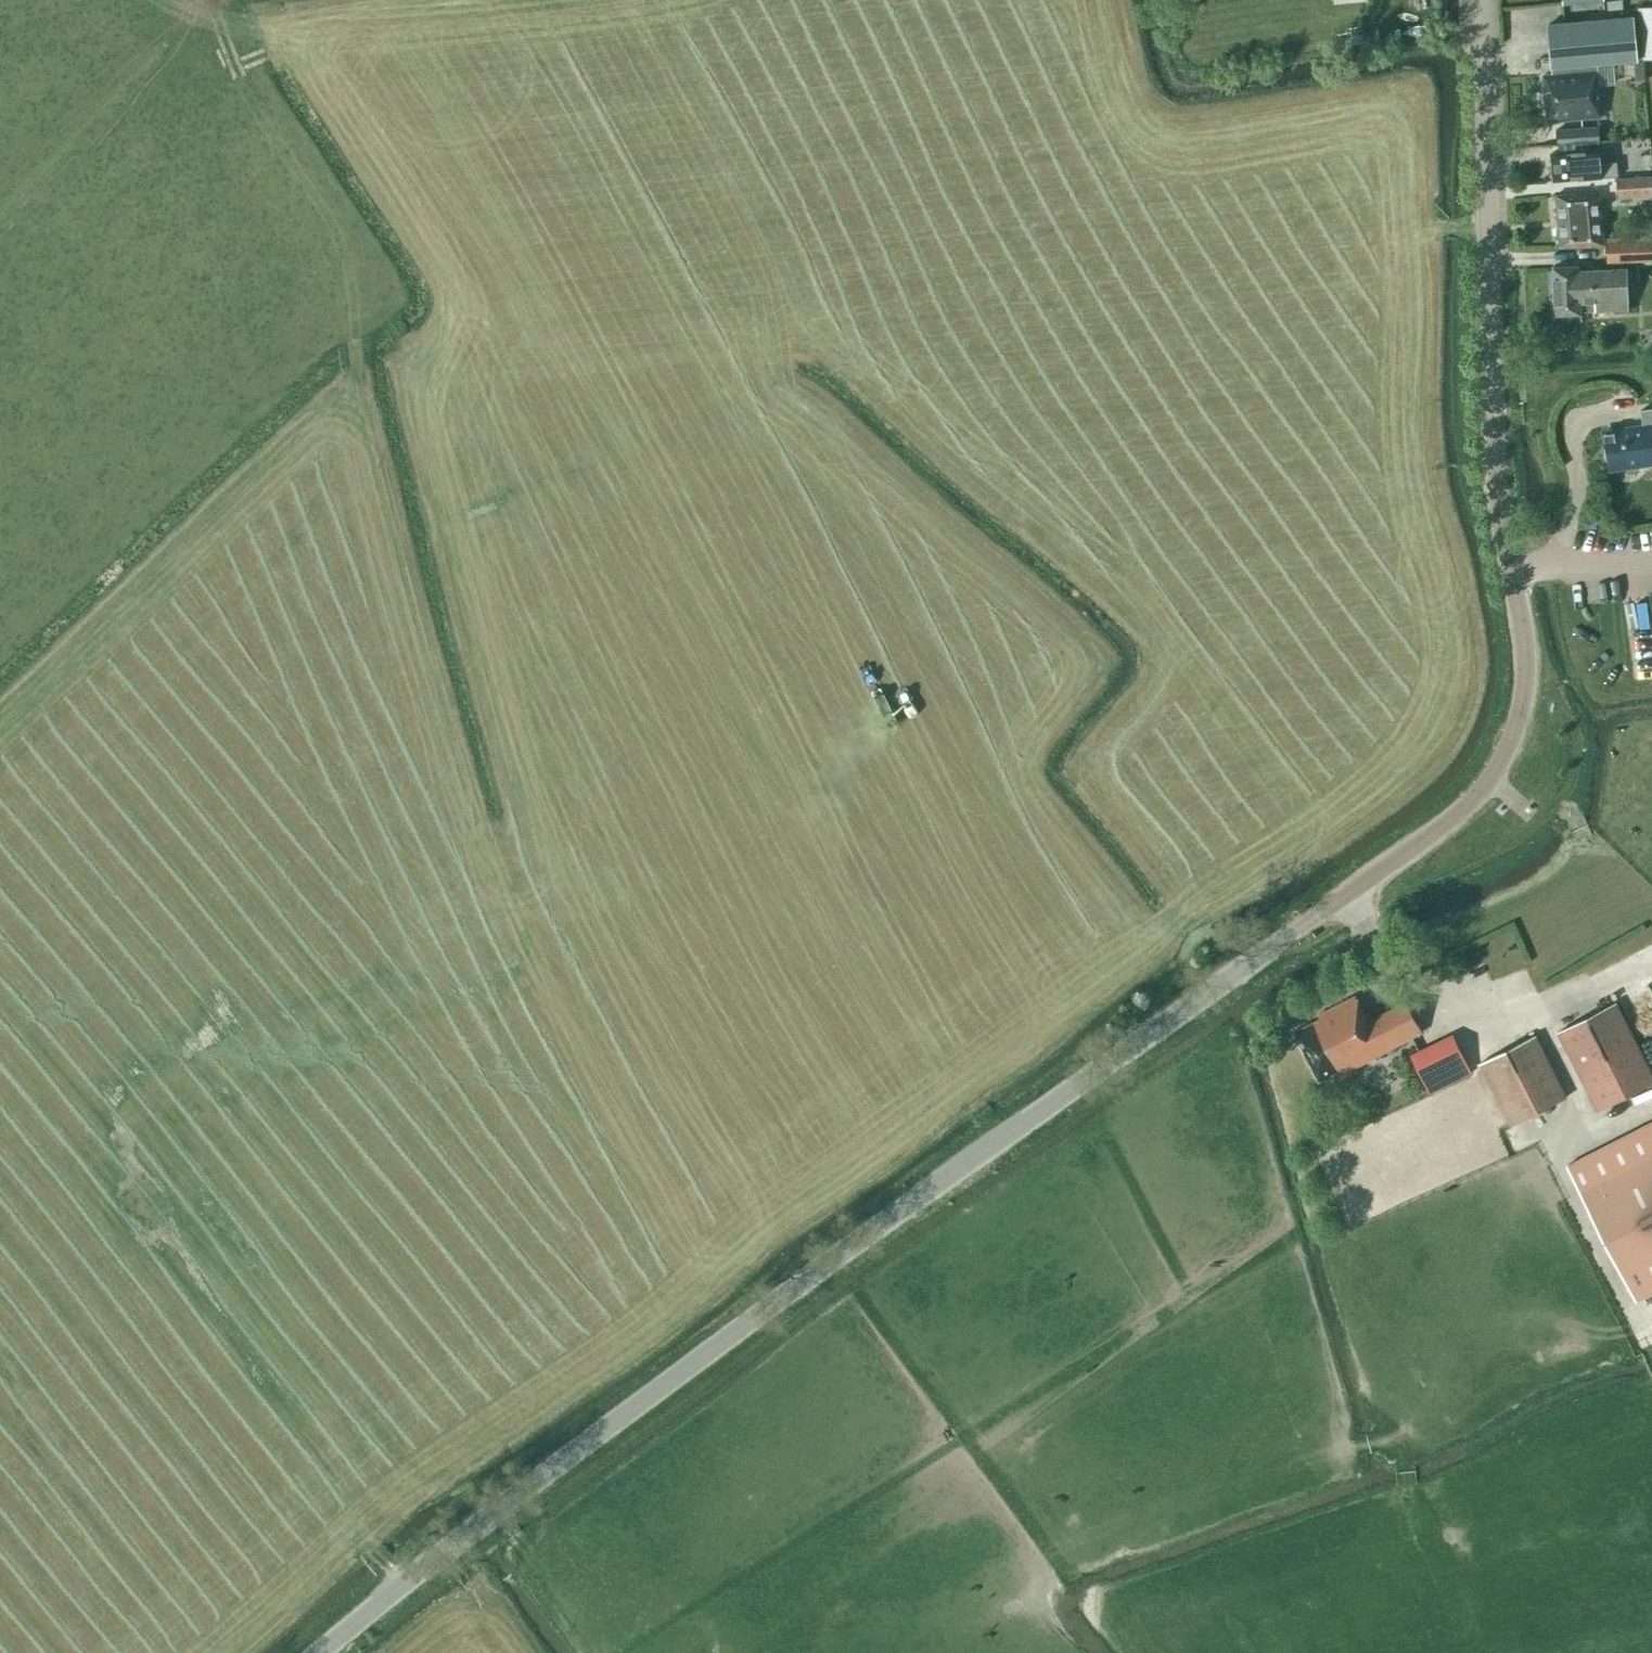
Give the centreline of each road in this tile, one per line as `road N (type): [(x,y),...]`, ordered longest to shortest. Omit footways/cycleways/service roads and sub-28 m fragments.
road 1 (tertiary): [(321,1652),(549,1471),(1489,789),(1519,730),(1528,670),(1497,480),(1479,0)]

